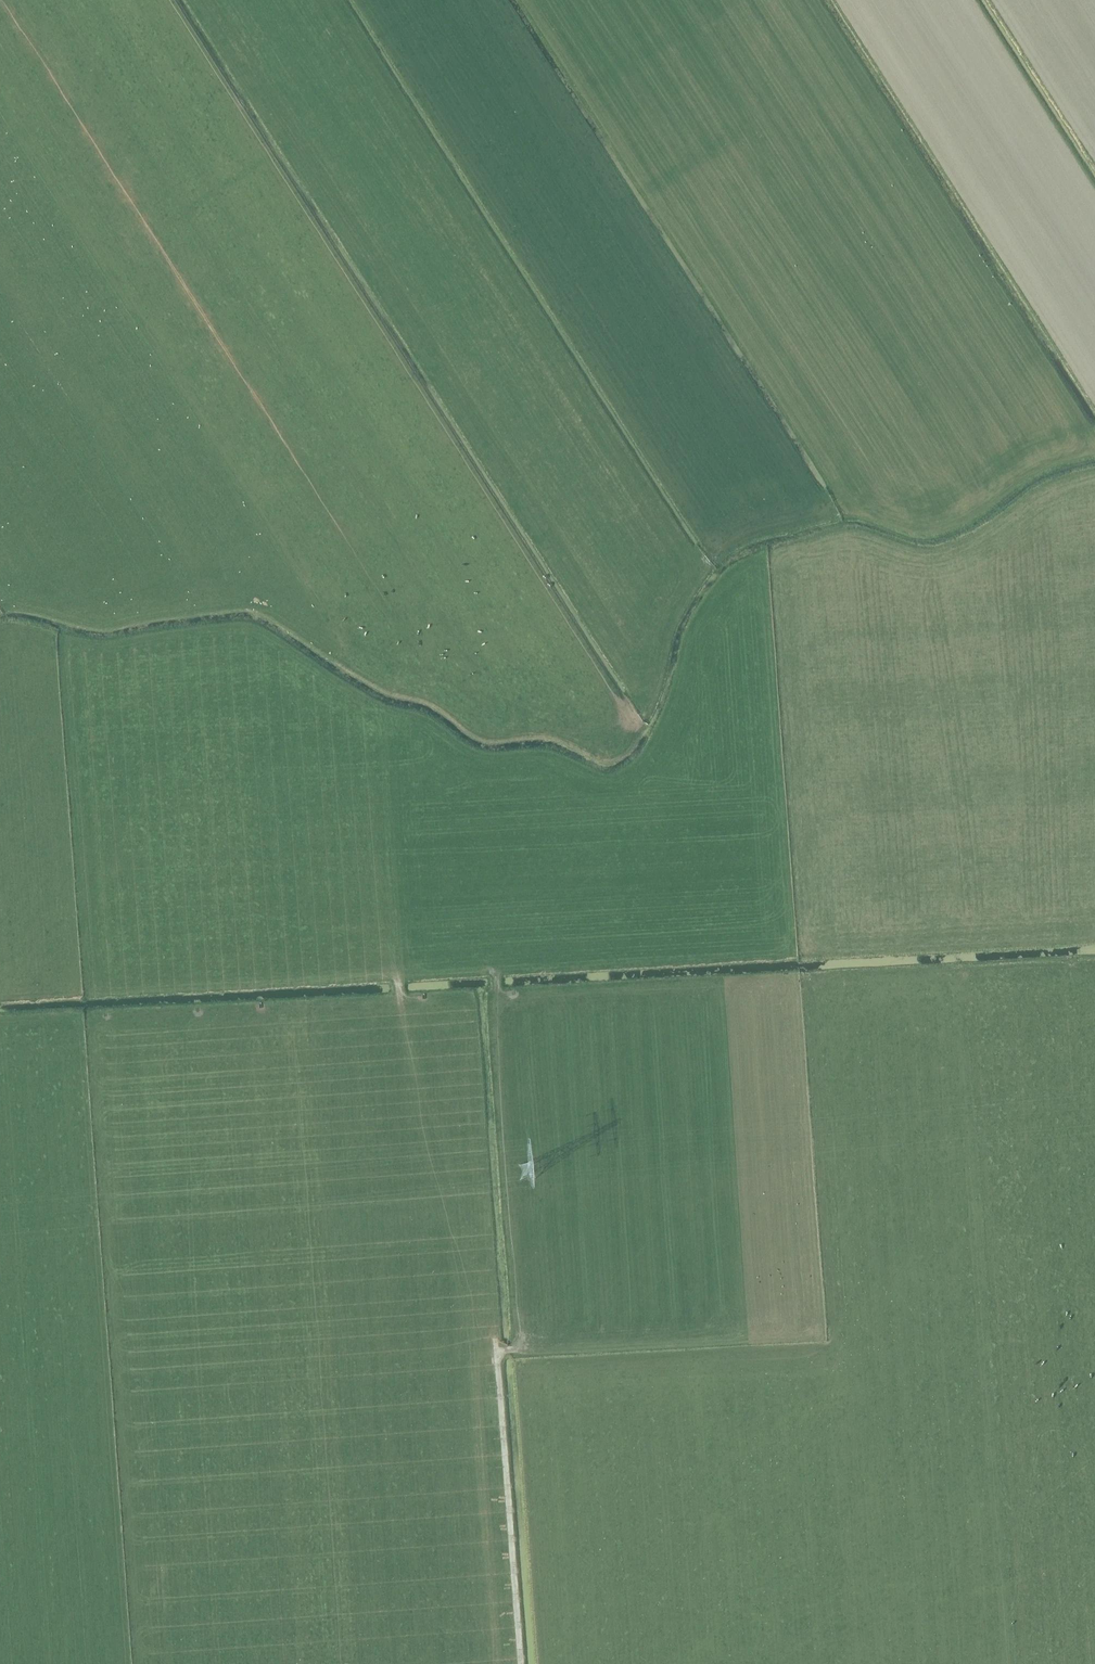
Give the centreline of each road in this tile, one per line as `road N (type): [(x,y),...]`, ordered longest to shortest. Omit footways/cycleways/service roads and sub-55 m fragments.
road 1 (track): [(496,1339),(497,1353),(517,1351),(495,971)]
road 2 (track): [(497,1353),(520,1663)]

